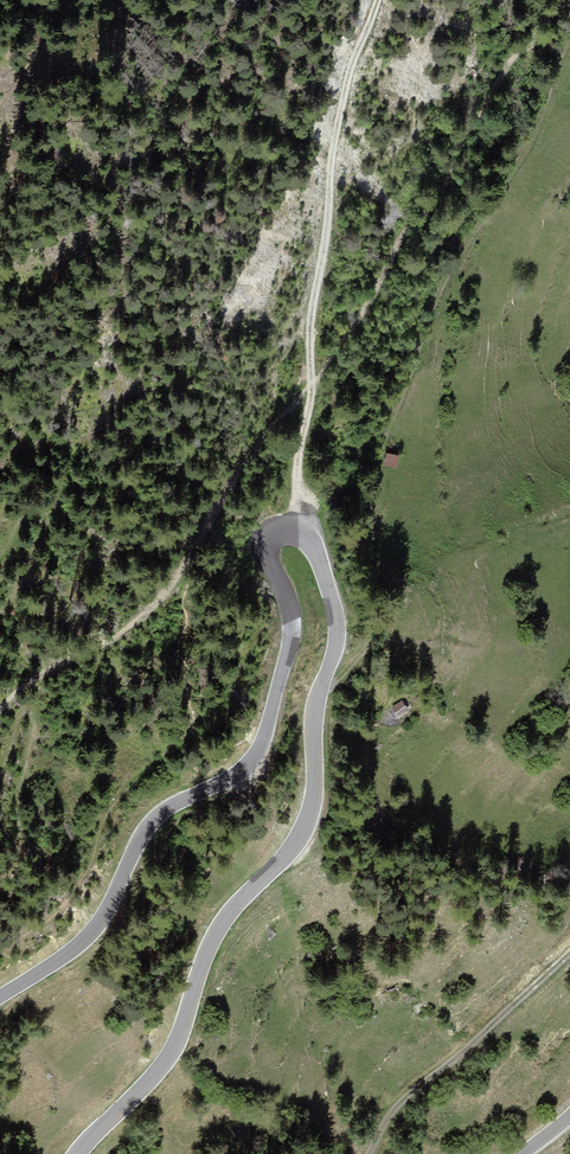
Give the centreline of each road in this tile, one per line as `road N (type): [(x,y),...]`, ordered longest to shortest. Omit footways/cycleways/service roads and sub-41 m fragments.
road 1 (secondary): [(77,1153),(171,1053),(214,935),(305,825),(317,707),(337,630),(305,536),(283,531),(268,543),(291,628),(256,755),(233,778),(158,815),(94,930),(0,996)]
road 2 (track): [(321,689),(369,646),(379,618),(367,540),(370,500),(433,308),(521,159),(569,42)]
road 3 (track): [(312,387),(312,314),(334,151),(376,0)]
road 4 (track): [(373,1153),(411,1090),(454,1063),(569,954)]
road 5 (track): [(0,949),(55,917),(78,889),(121,790),(178,755)]
road 6 (track): [(0,766),(28,707),(36,711),(18,796),(20,863),(0,890)]
road 7 (track): [(187,562),(146,615),(26,685),(0,710)]
road 8 (track): [(312,387),(258,442),(187,562)]
road 9 (track): [(0,555),(20,520),(40,517),(41,537),(0,618)]
road 10 (track): [(299,533),(299,459),(312,387)]

